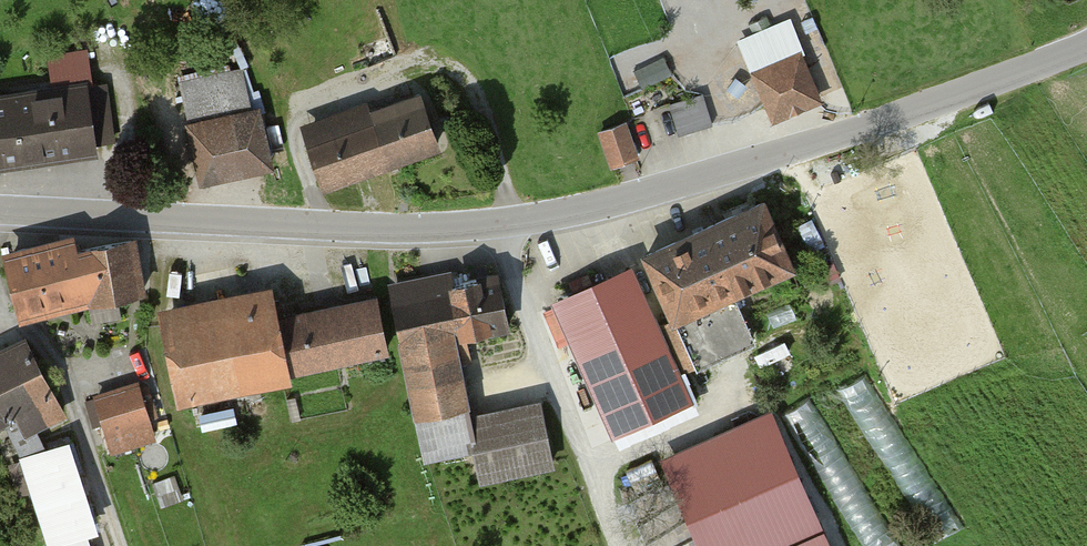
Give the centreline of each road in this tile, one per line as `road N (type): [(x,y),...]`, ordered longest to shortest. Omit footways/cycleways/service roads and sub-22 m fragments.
road 1 (unclassified): [(0,212),(502,228),(661,197),(1086,43)]

